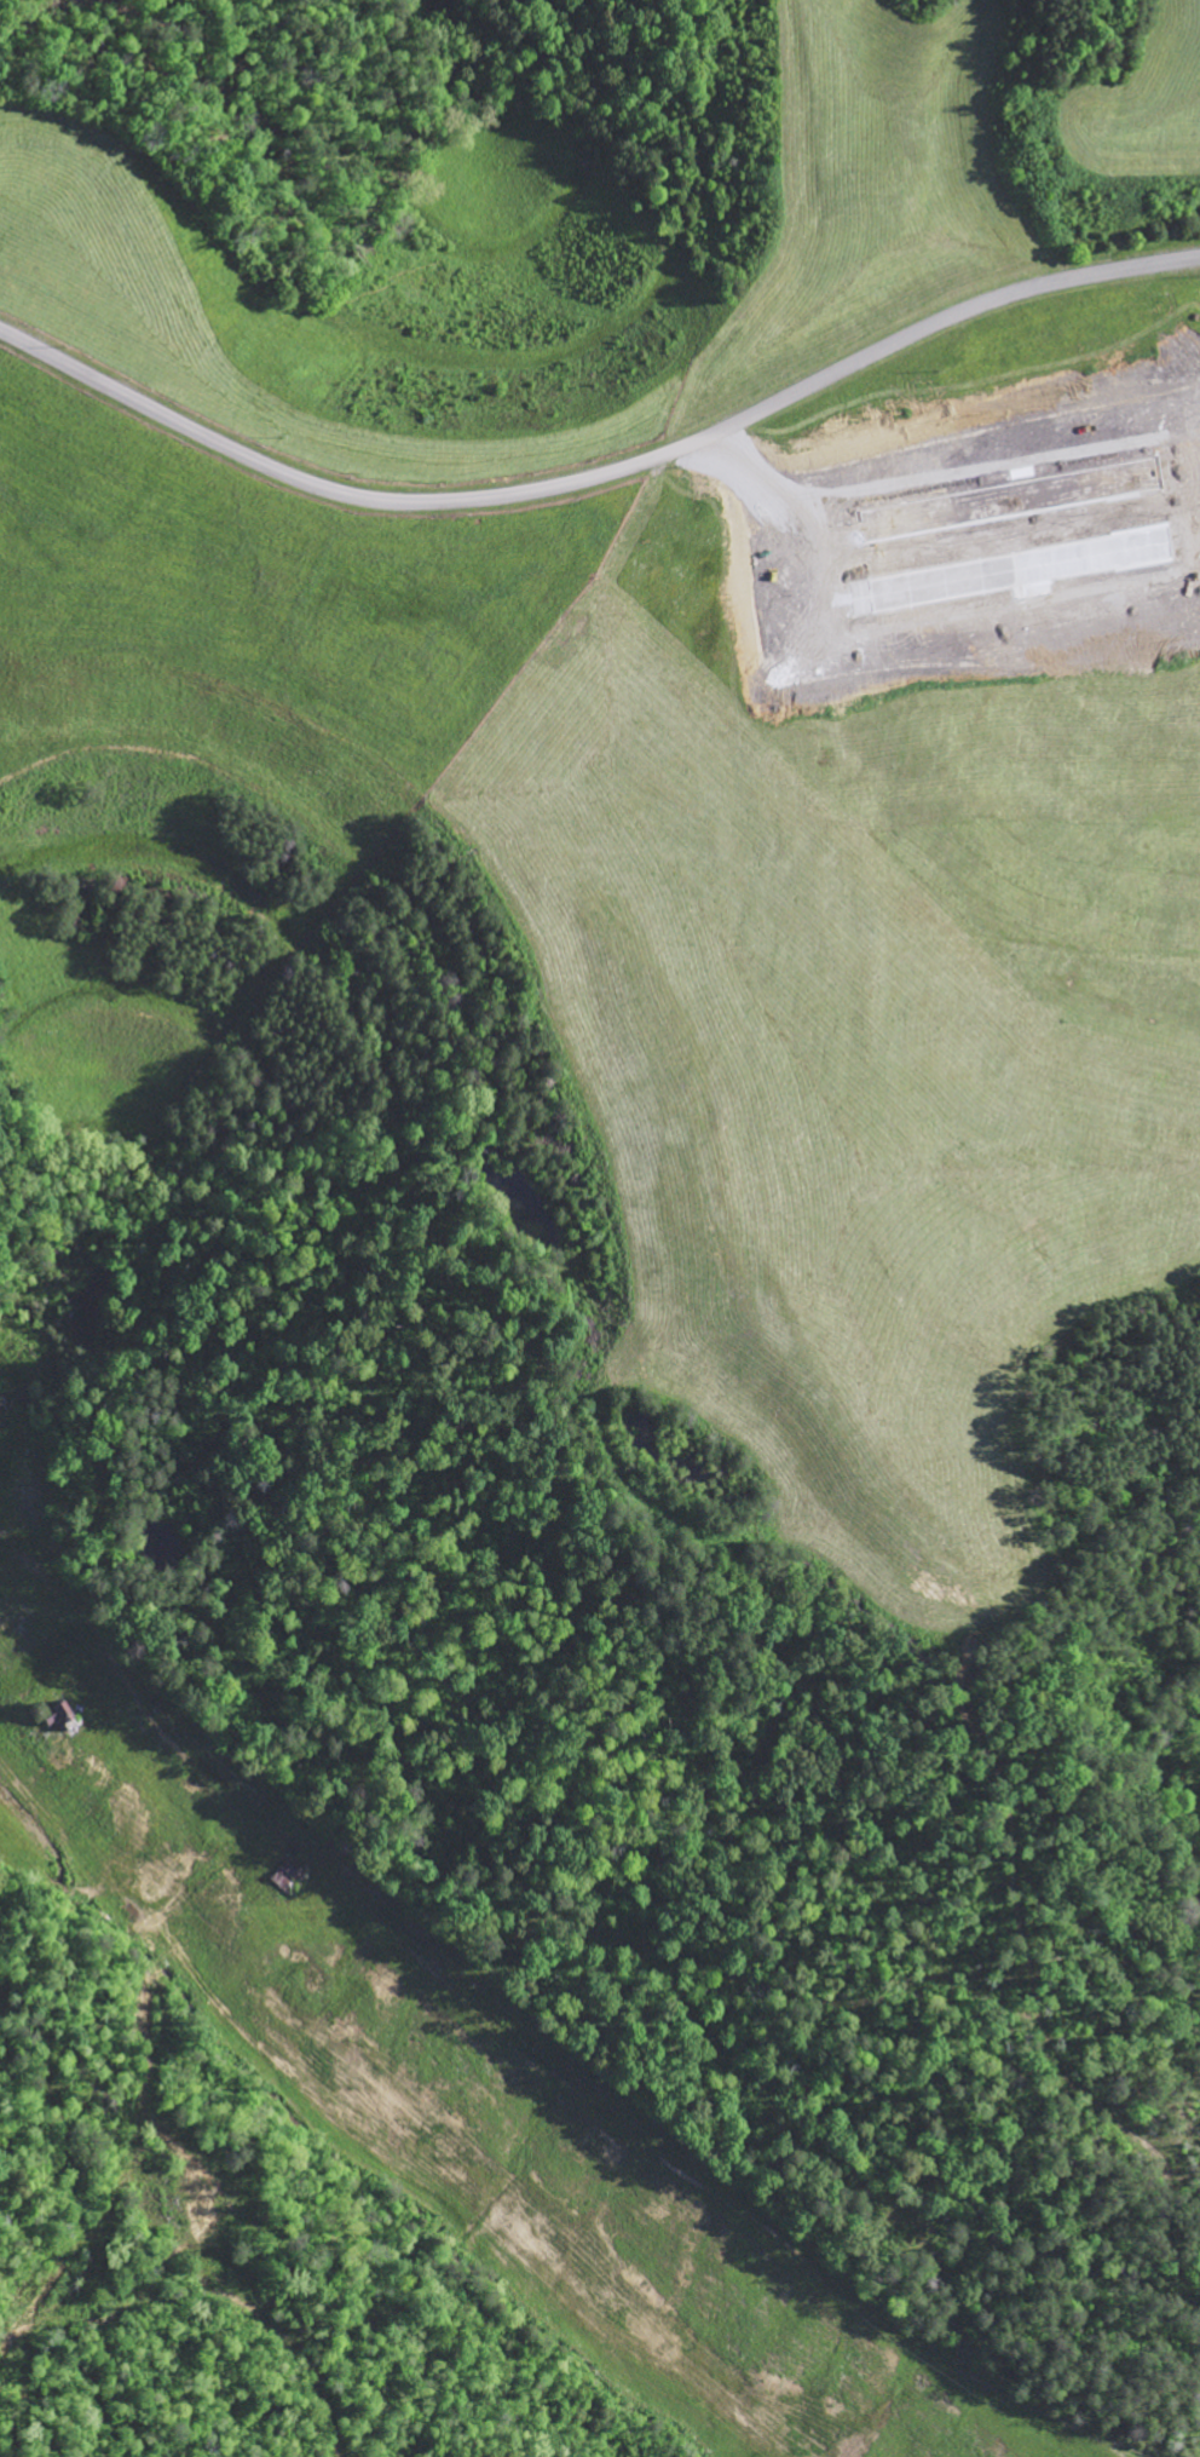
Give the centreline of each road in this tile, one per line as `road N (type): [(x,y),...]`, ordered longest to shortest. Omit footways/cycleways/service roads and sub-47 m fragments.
road 1 (residential): [(0,335),(269,473),(351,496),(440,500),(625,460),(1027,294),(1199,264)]

